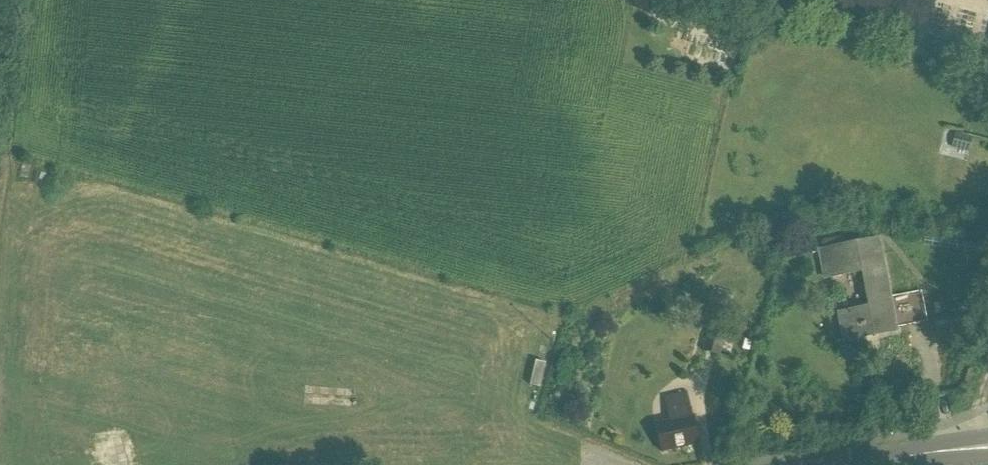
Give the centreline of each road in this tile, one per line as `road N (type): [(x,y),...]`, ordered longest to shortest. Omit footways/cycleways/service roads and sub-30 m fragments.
road 1 (tertiary): [(856,464),(987,446)]

